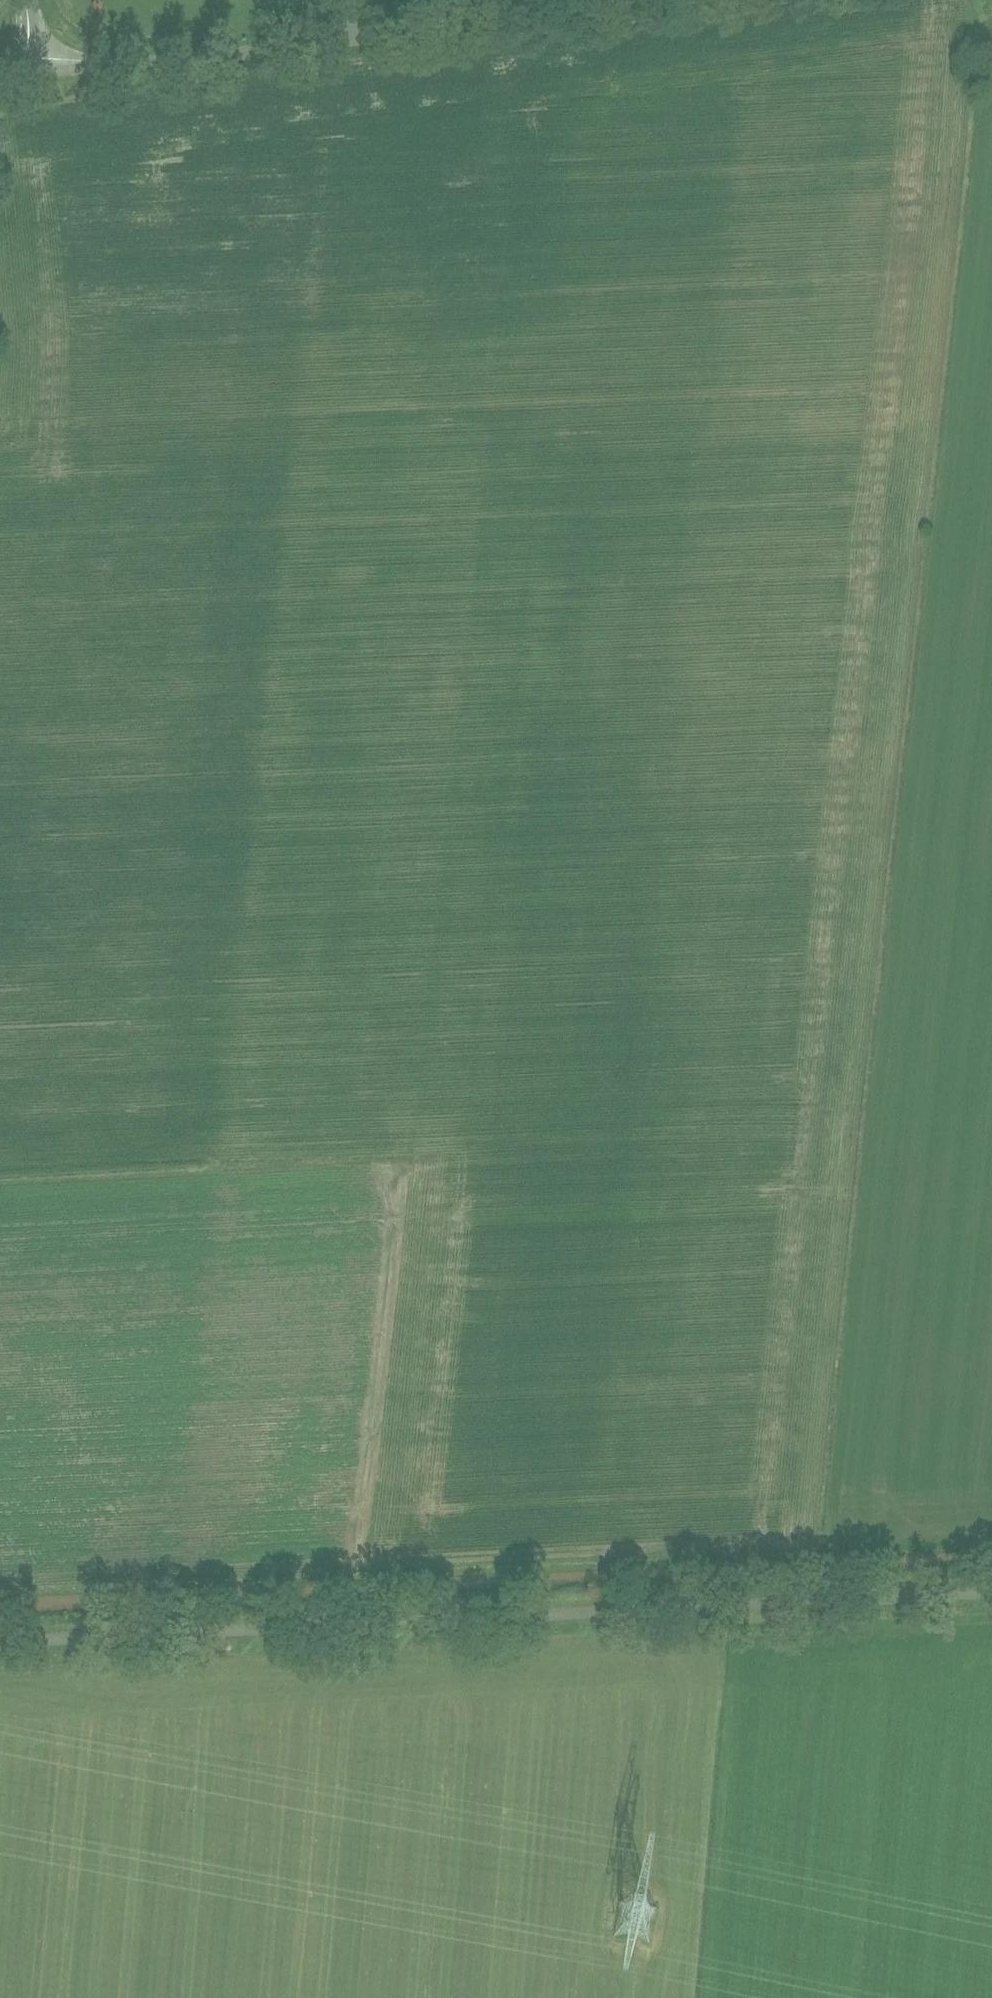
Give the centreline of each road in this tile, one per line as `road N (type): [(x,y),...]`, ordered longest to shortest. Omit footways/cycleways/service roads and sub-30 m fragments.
road 1 (unclassified): [(991,1594),(0,1641)]
road 2 (unclassified): [(24,70),(609,0)]

